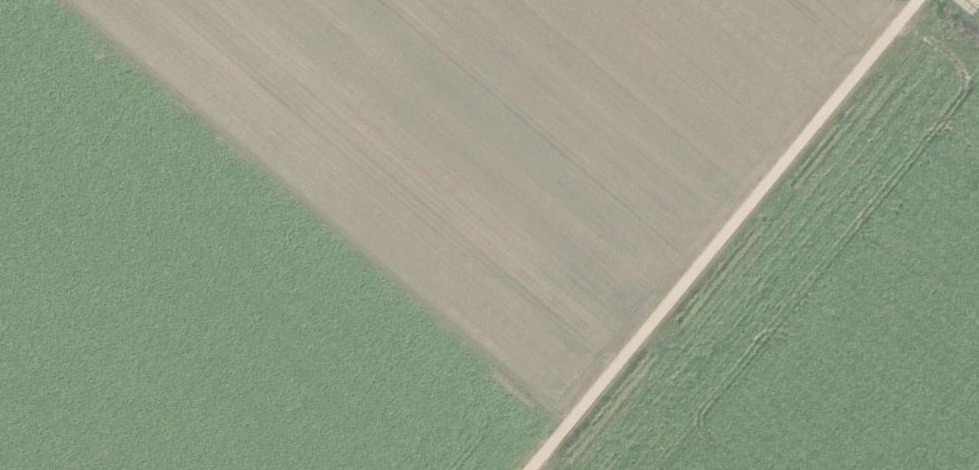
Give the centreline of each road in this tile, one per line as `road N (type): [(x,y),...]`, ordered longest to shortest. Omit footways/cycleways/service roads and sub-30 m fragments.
road 1 (track): [(919,0),(531,469)]

